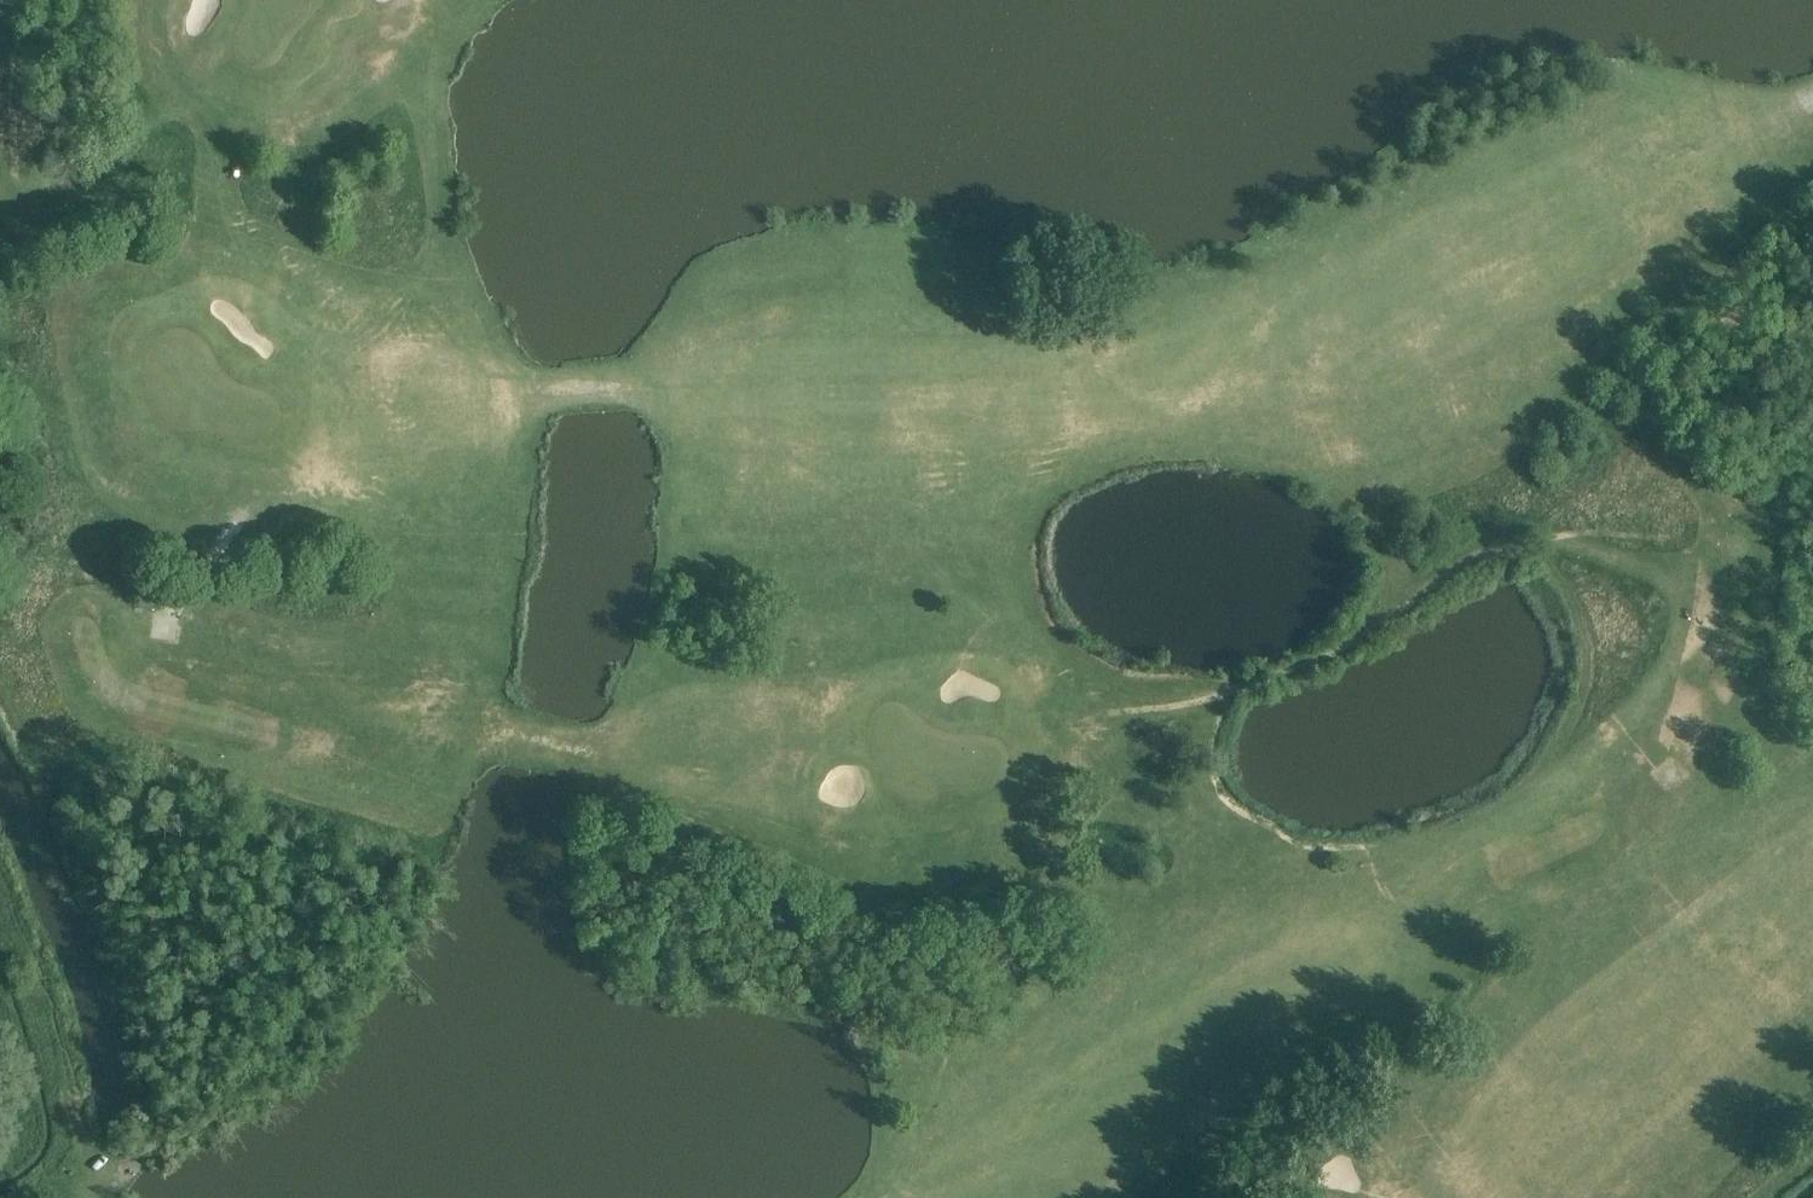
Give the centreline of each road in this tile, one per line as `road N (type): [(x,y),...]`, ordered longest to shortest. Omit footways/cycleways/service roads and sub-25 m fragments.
road 1 (track): [(15,154),(25,0)]

